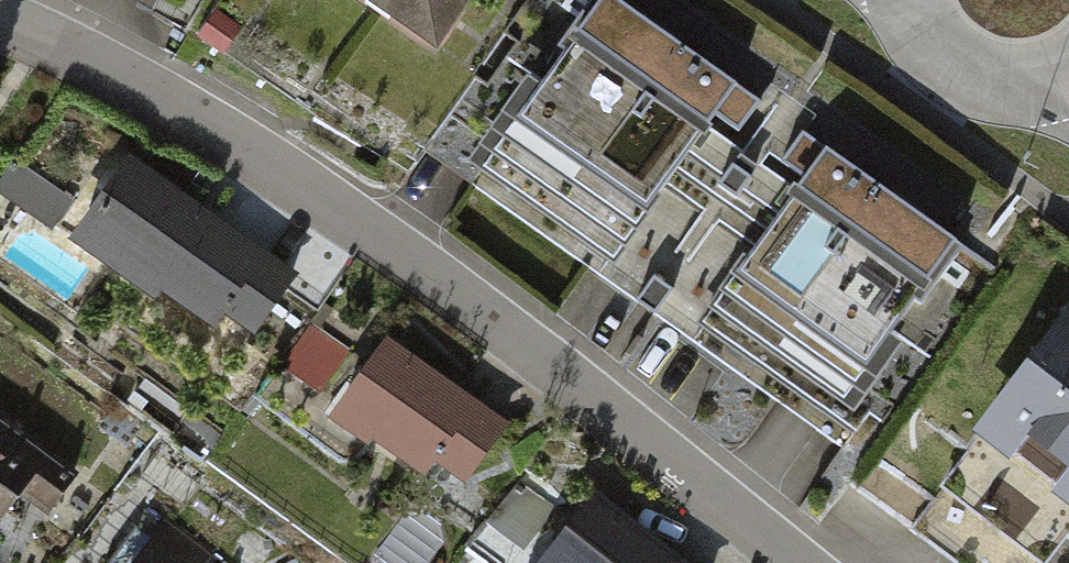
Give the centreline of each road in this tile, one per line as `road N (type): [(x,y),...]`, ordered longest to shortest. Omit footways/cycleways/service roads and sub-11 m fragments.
road 1 (residential): [(792,562),(183,91),(0,2)]
road 2 (secondary): [(907,0),(929,45),(957,69),(992,83),(1030,85),(1068,73)]

